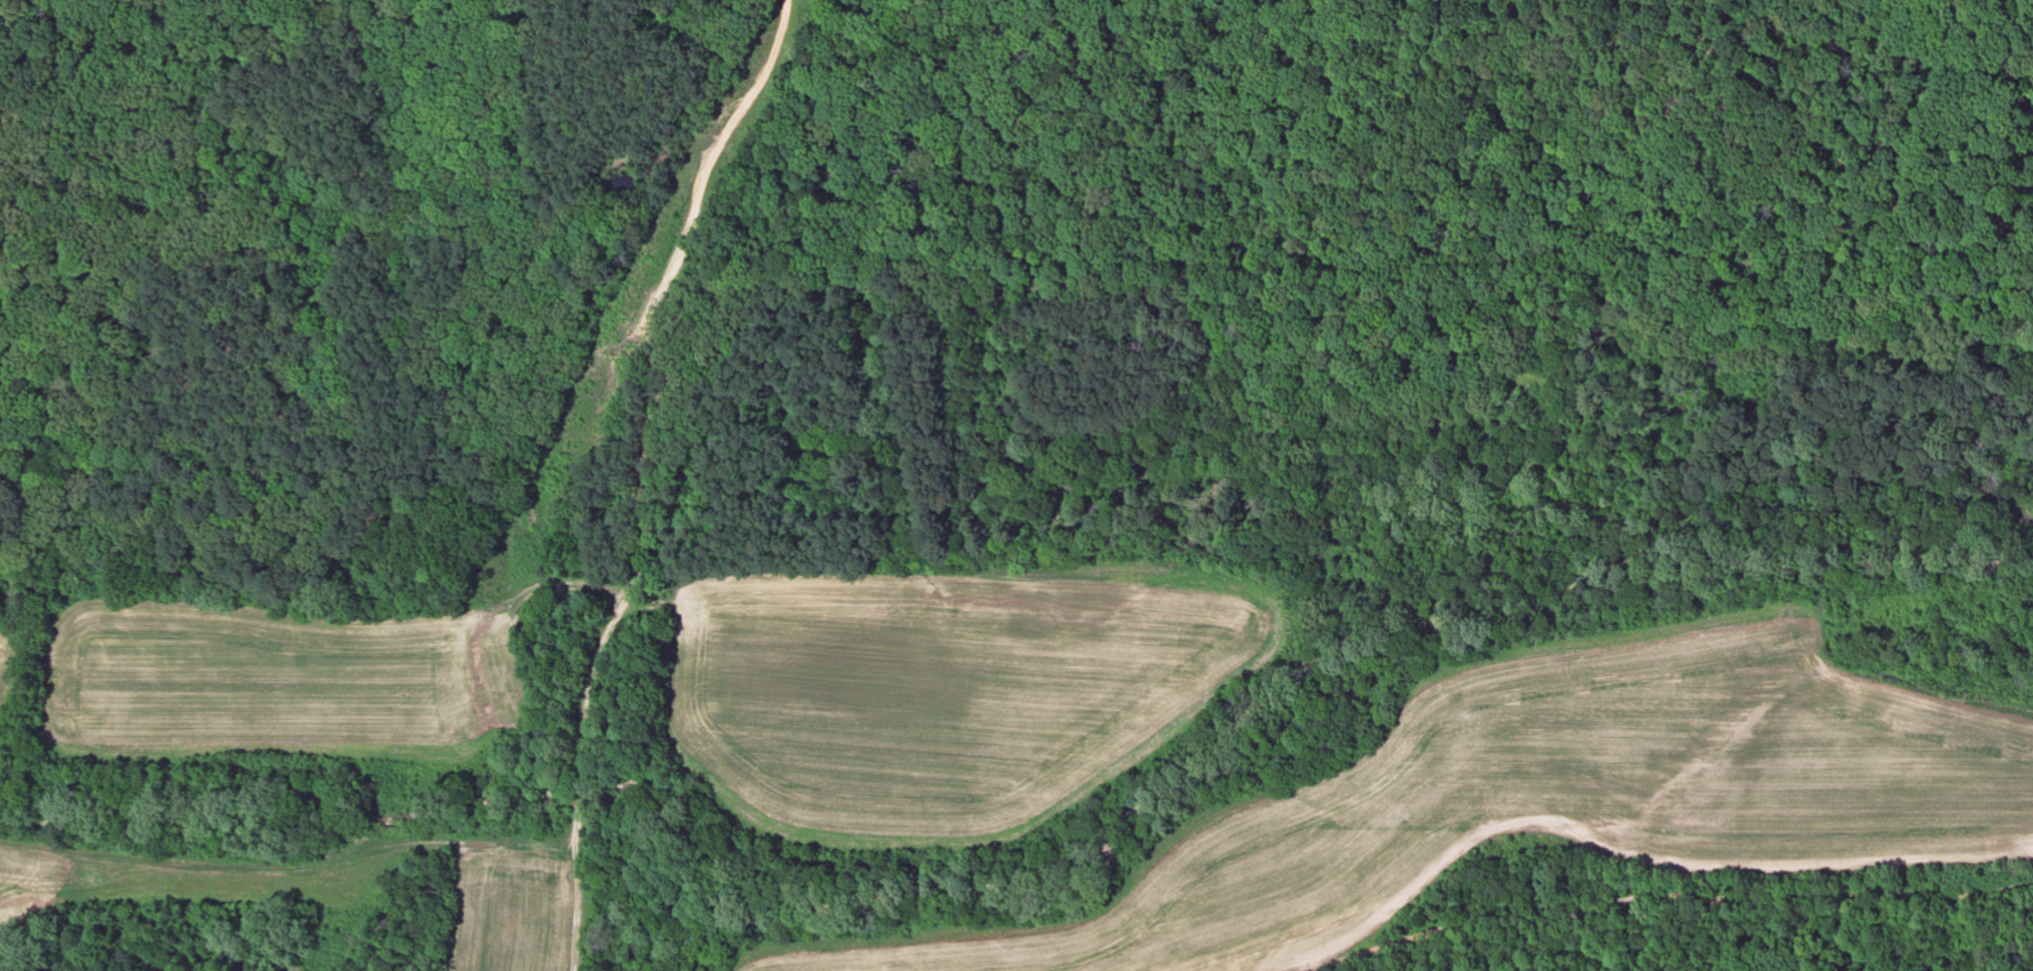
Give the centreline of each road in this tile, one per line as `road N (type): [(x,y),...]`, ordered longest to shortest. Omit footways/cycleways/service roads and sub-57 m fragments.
road 1 (residential): [(787,0),(776,70),(707,172),(657,326),(663,393),(647,532),(592,706),(583,970)]
road 2 (residential): [(2032,882),(1900,895),(1622,895),(1571,912),(1485,915),(1314,970)]

